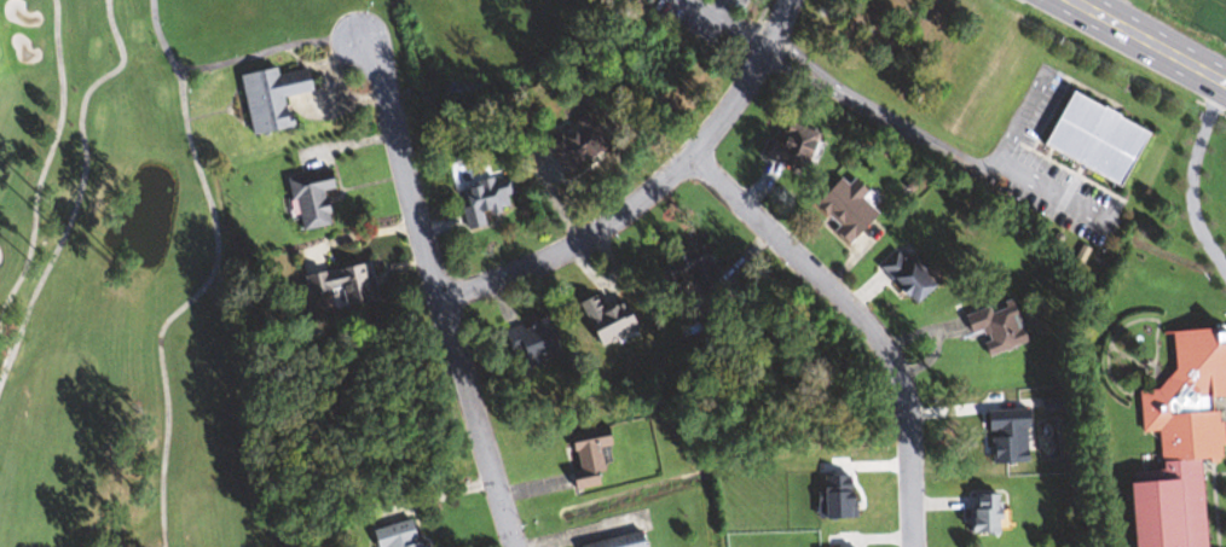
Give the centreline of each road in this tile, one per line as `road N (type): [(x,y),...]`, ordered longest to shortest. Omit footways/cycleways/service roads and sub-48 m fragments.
road 1 (residential): [(519,546),(418,237),(380,63),(365,41)]
road 2 (residential): [(792,0),(716,132),(632,210),(545,262),(438,296)]
road 3 (residential): [(693,156),(834,289),(895,363),(909,414),(915,546)]
road 4 (trunk): [(1225,80),(1075,0)]

